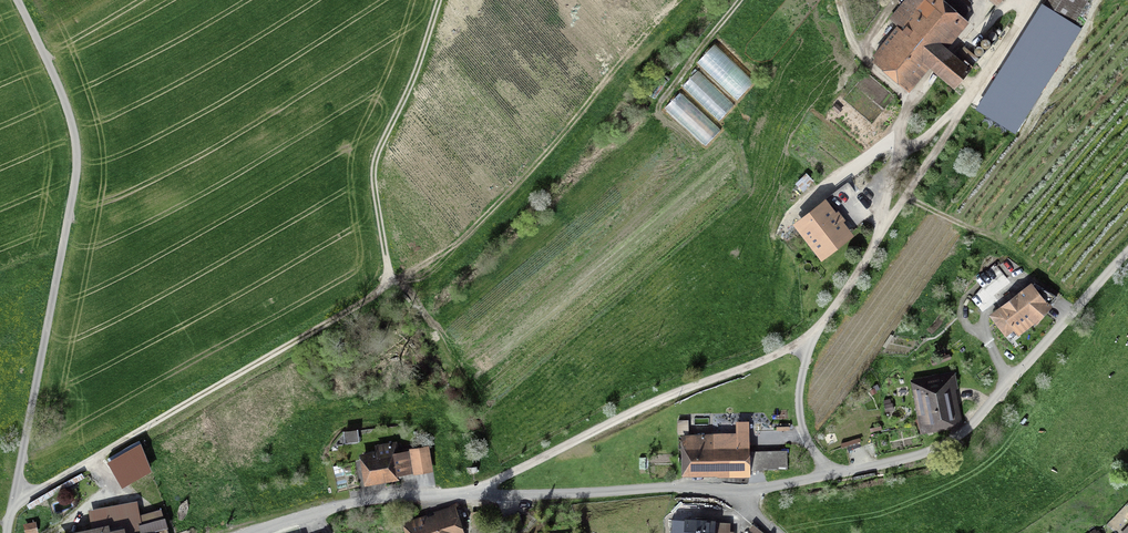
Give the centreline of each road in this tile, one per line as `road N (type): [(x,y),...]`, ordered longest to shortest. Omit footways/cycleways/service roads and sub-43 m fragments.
road 1 (unclassified): [(464,491),(731,489),(933,448),(995,404),(1127,251)]
road 2 (unclassified): [(1029,0),(810,340),(647,406),(509,475)]
road 3 (track): [(438,0),(375,162),(383,288),(12,503)]
road 4 (unclassified): [(17,0),(67,108),(77,163),(7,532)]
road 5 (track): [(416,301),(586,139),(689,0)]
road 6 (track): [(905,195),(906,107),(869,68),(840,0)]
road 7 (residential): [(464,491),(370,499),(256,532)]
road 8 (track): [(959,113),(911,145),(868,157),(800,207)]
road 9 (track): [(386,283),(416,301),(477,396)]
road 10 (track): [(740,0),(657,116)]
road 11 (track): [(825,472),(797,412),(810,340)]

